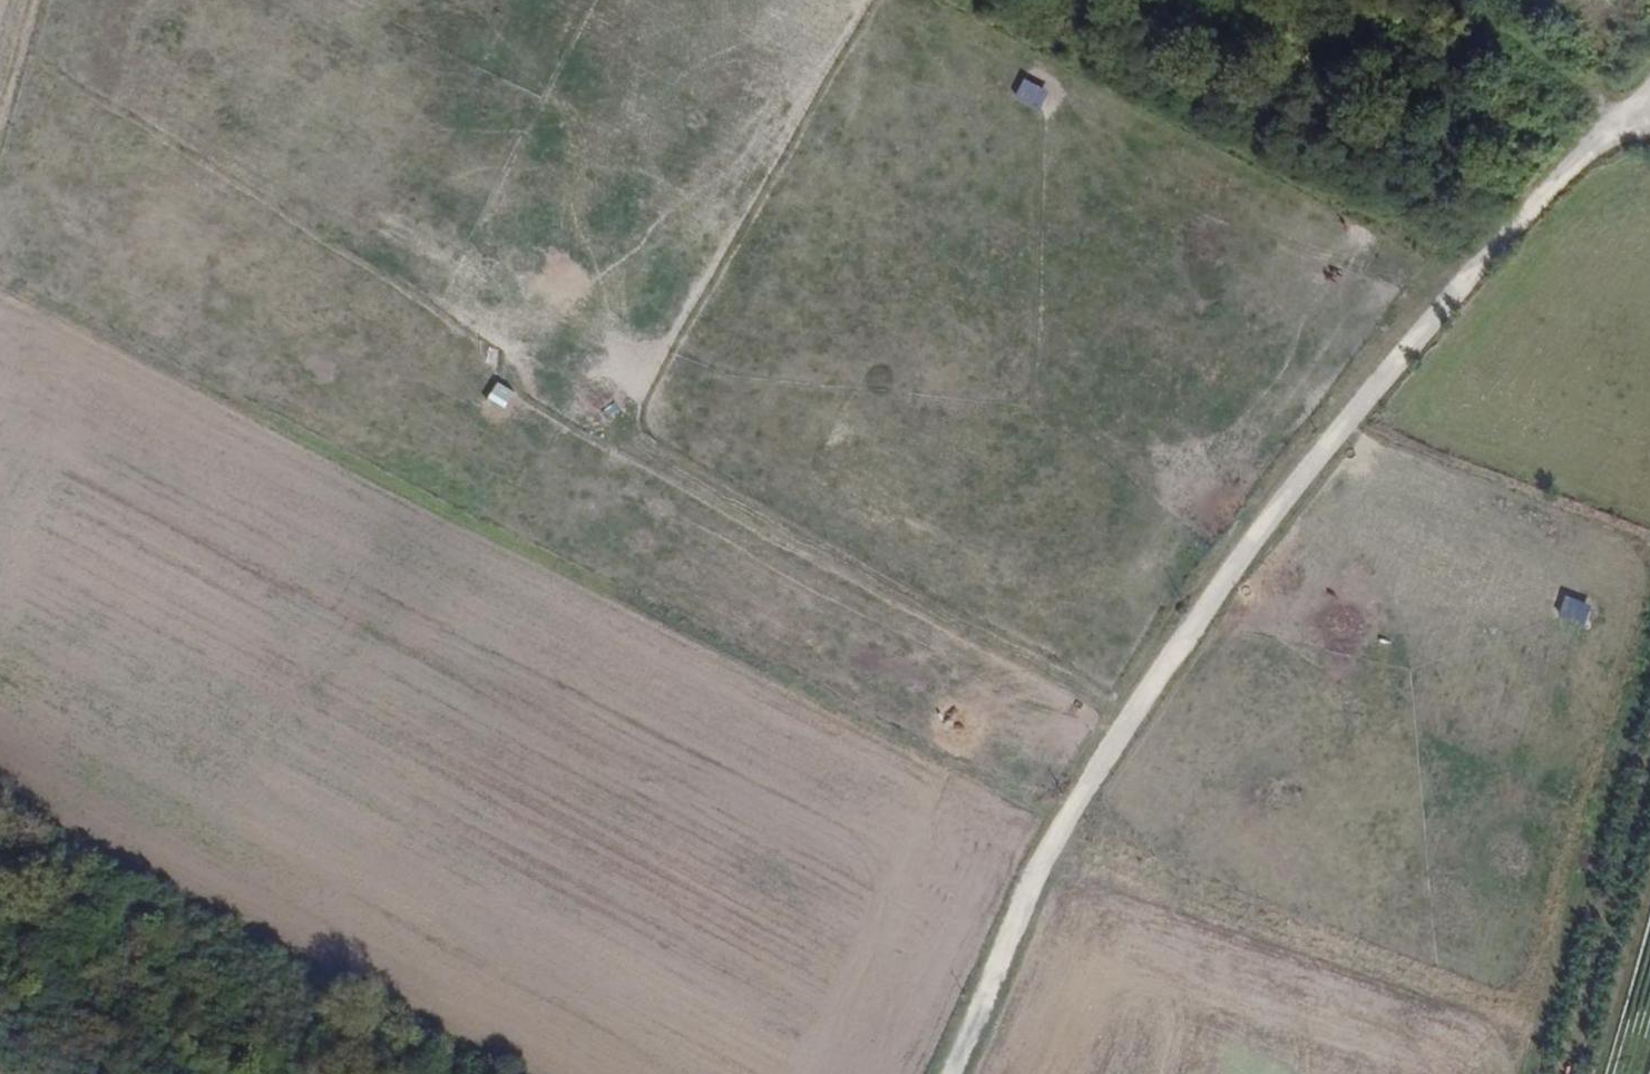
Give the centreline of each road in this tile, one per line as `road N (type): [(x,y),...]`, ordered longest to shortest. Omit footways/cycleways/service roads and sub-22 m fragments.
road 1 (track): [(950,1073),(1056,834),(1196,617),(1554,176),(1624,117),(1649,83)]

